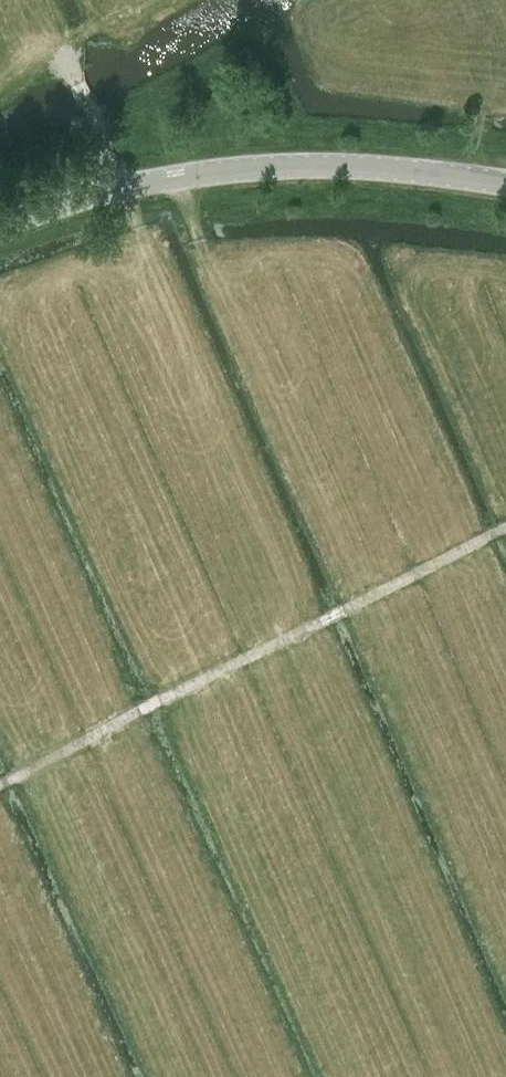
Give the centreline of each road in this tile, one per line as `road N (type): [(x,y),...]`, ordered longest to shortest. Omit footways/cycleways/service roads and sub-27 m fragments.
road 1 (track): [(0,786),(505,529)]
road 2 (unclassified): [(0,231),(187,177),(375,170),(505,188)]

